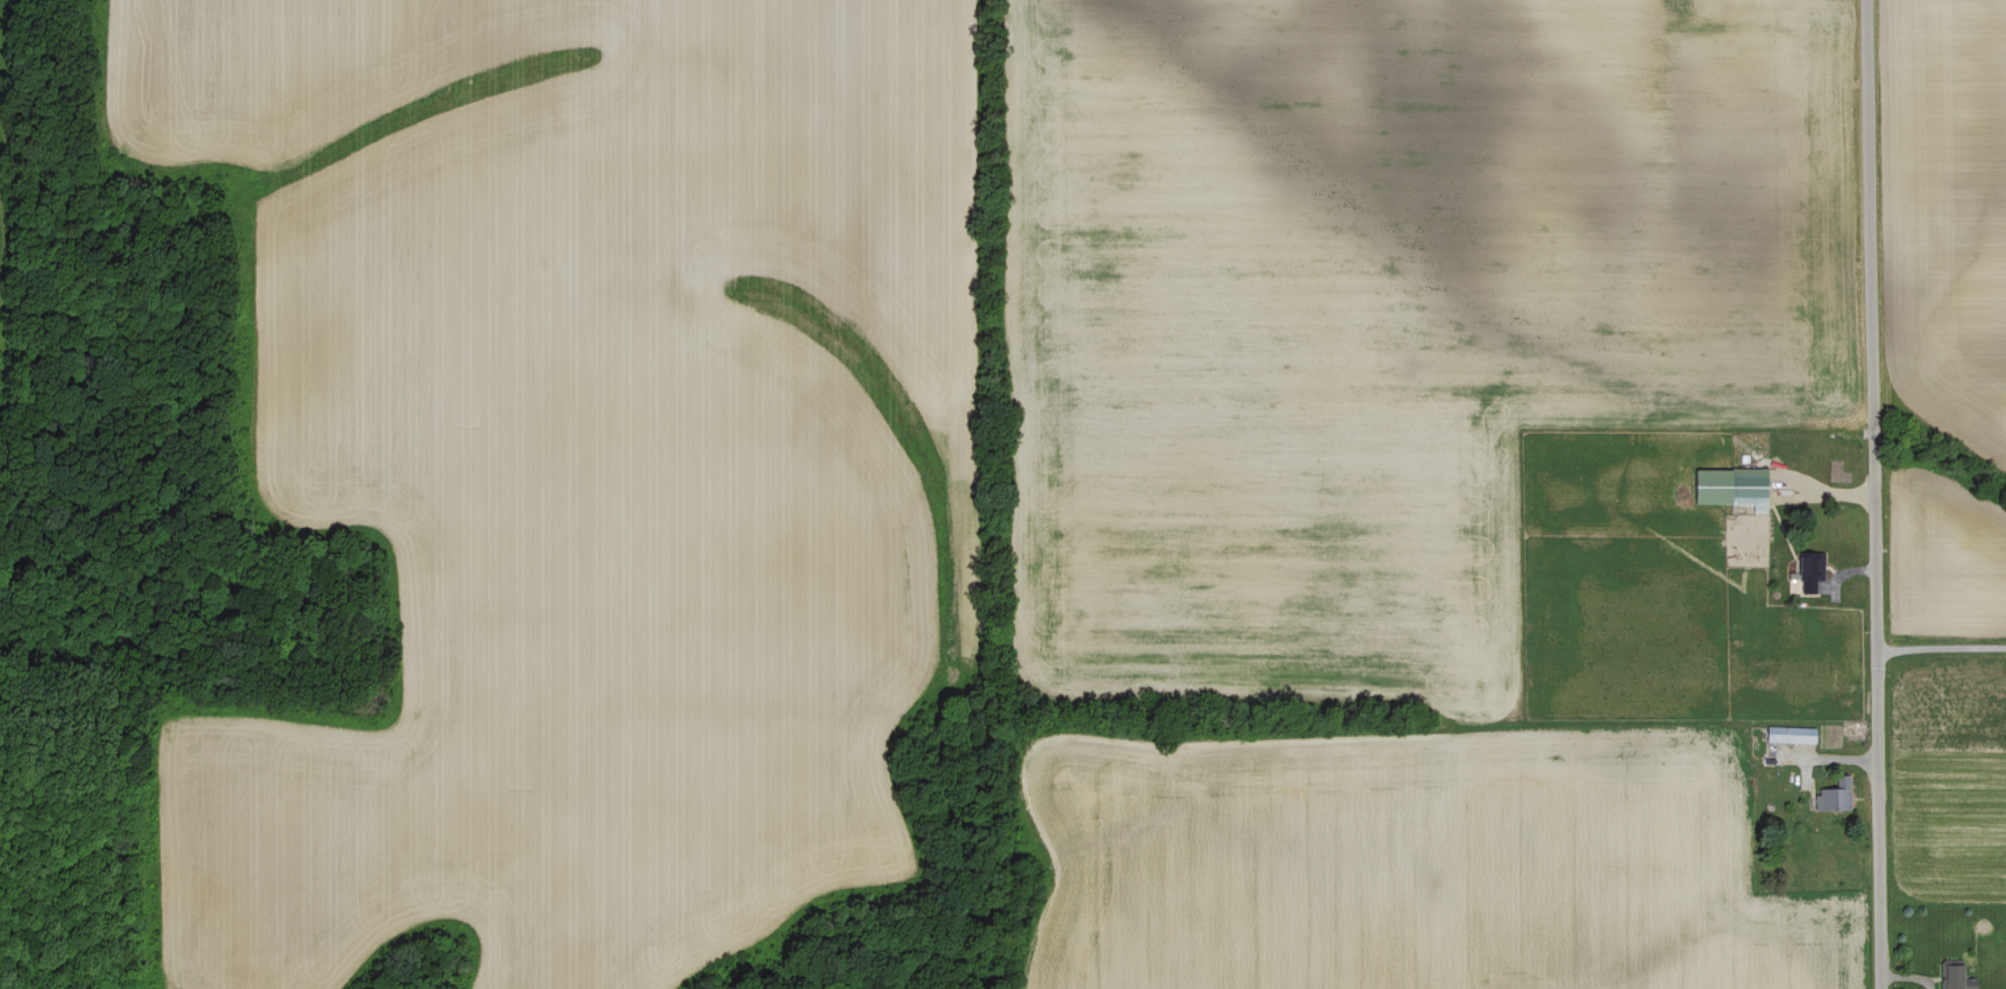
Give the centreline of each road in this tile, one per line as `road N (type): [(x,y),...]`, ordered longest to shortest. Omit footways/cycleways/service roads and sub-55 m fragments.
road 1 (residential): [(1882,988),(1865,0)]

